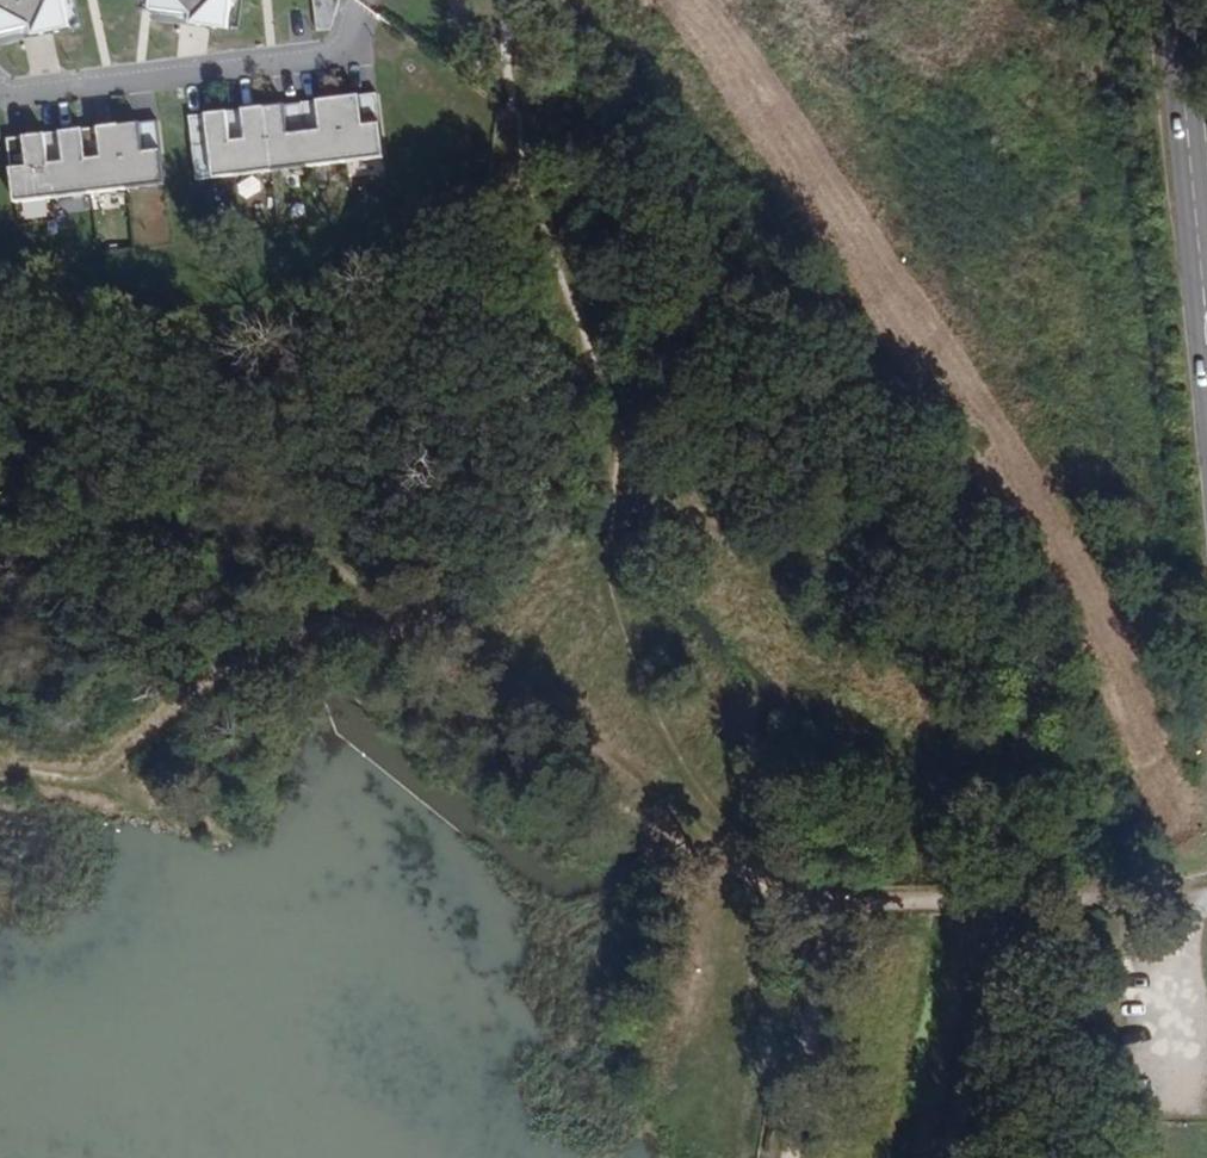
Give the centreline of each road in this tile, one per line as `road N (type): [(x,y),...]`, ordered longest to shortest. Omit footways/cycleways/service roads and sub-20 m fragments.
road 1 (tertiary): [(1176,0),(1206,303)]

